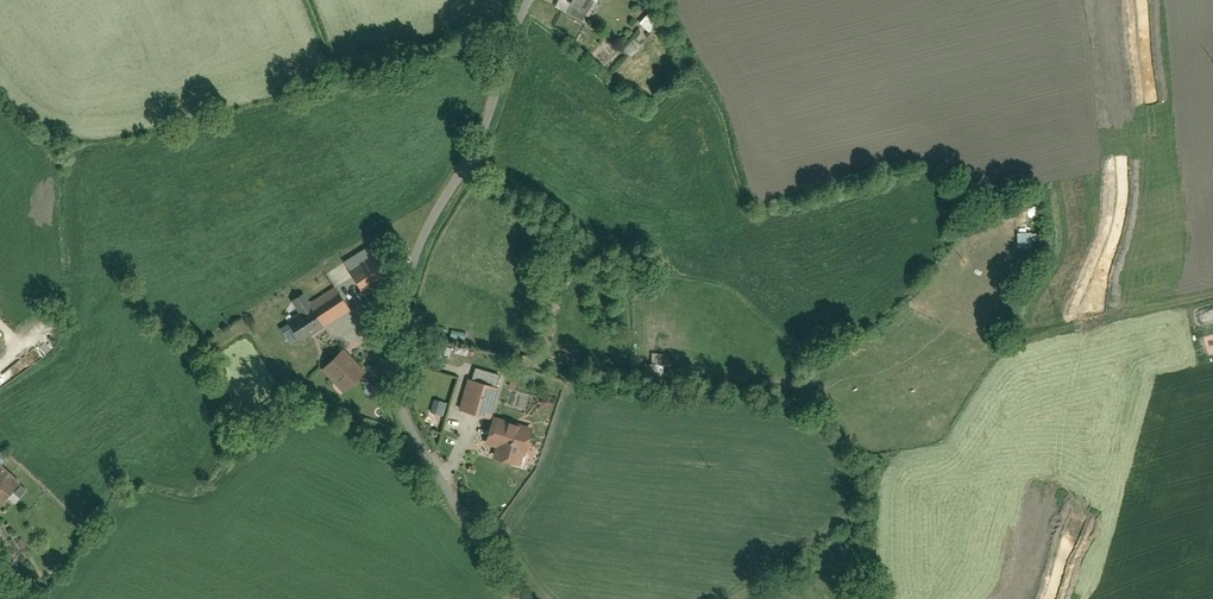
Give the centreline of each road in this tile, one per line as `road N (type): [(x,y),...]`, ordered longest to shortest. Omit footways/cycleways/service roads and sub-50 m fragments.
road 1 (residential): [(528,0),(477,144),(408,277),(389,365),(399,408),(511,598)]

